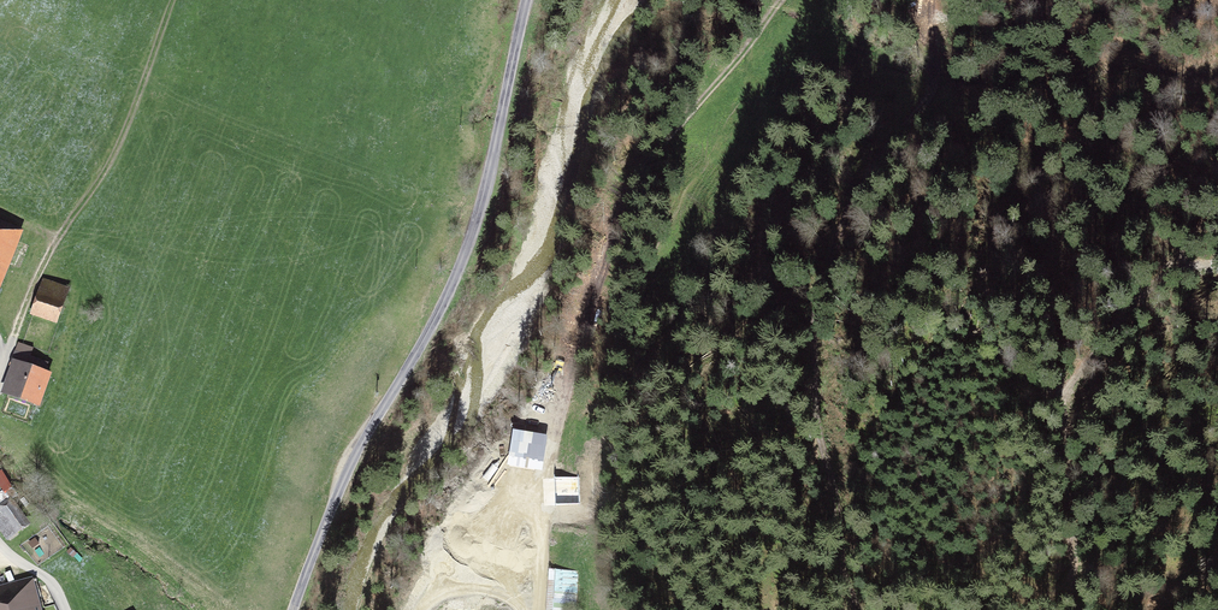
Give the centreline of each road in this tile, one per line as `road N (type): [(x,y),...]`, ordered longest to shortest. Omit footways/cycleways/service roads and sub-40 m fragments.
road 1 (track): [(535,609),(536,557),(608,221),(637,170),(782,0)]
road 2 (unclassified): [(295,609),(356,459),(458,271),(481,207),(529,0)]
road 3 (track): [(931,0),(929,91),(839,228),(812,310),(815,426),(832,485),(842,576),(860,609)]
road 4 (track): [(1060,399),(1156,283),(1217,266)]
road 5 (track): [(2,356),(83,201)]

